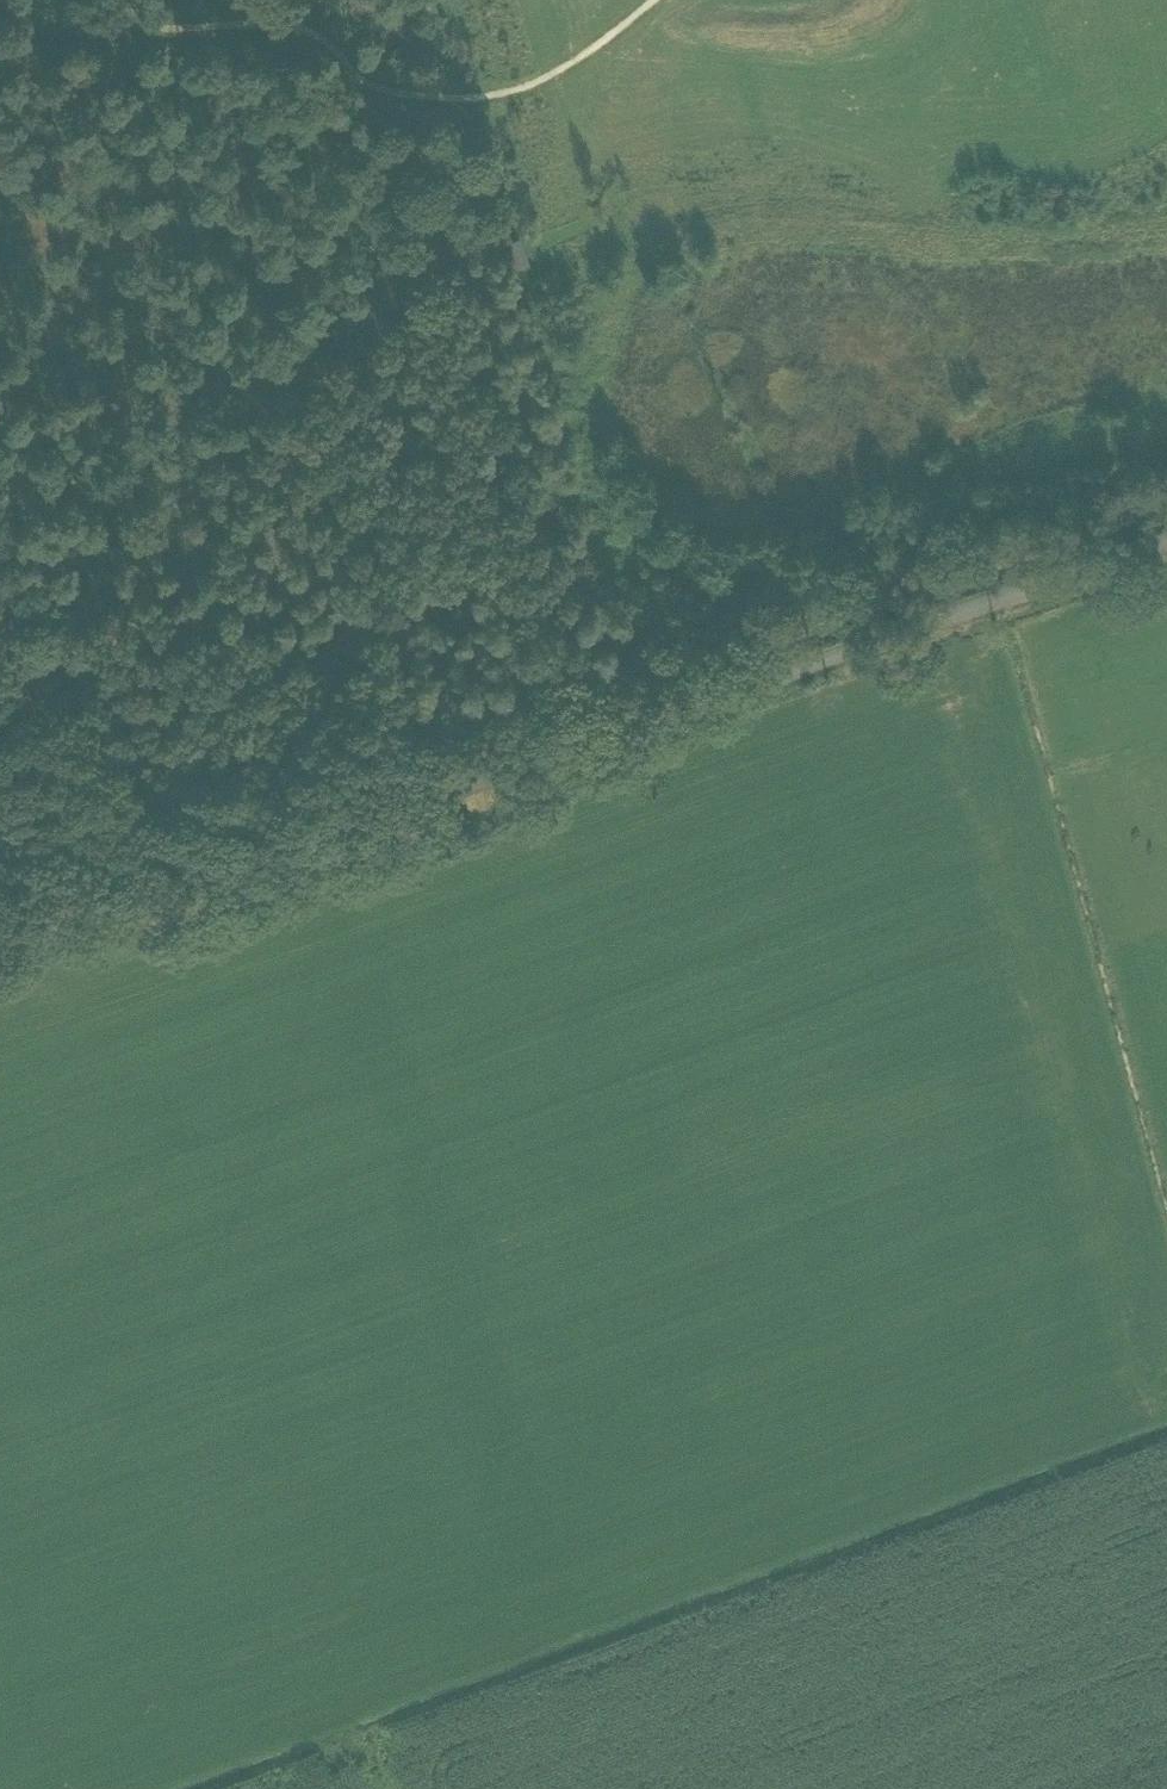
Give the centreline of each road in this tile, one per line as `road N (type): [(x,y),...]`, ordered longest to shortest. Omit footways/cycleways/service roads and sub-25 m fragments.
road 1 (unclassified): [(0,943),(1166,538)]

